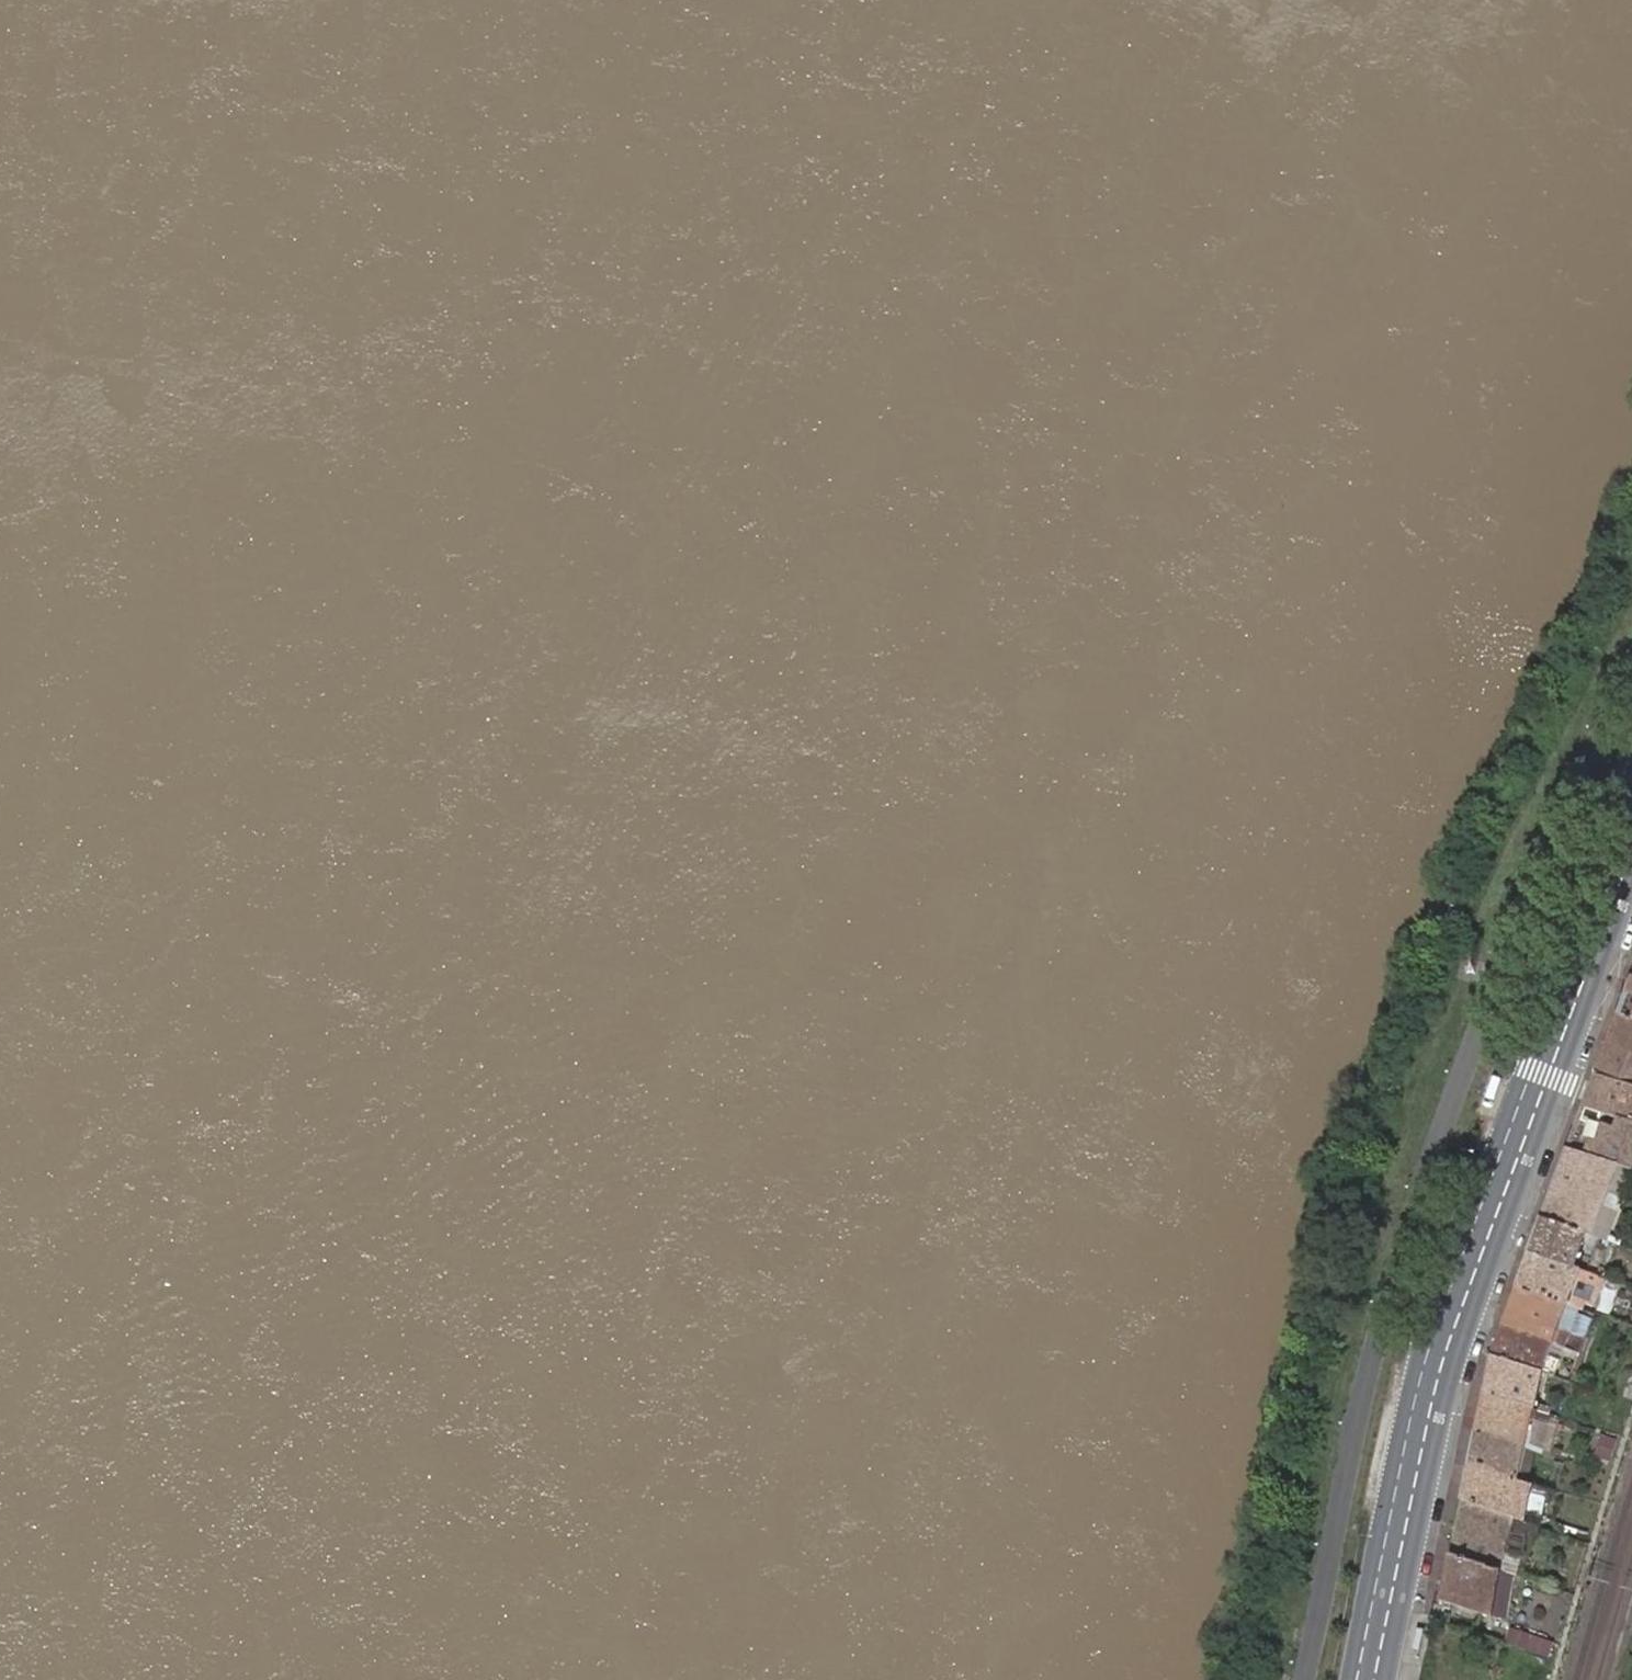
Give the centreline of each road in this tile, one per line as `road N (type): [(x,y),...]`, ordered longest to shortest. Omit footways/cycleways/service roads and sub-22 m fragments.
road 1 (secondary): [(1360,1679),(1444,1300),(1542,1048),(1631,849)]

